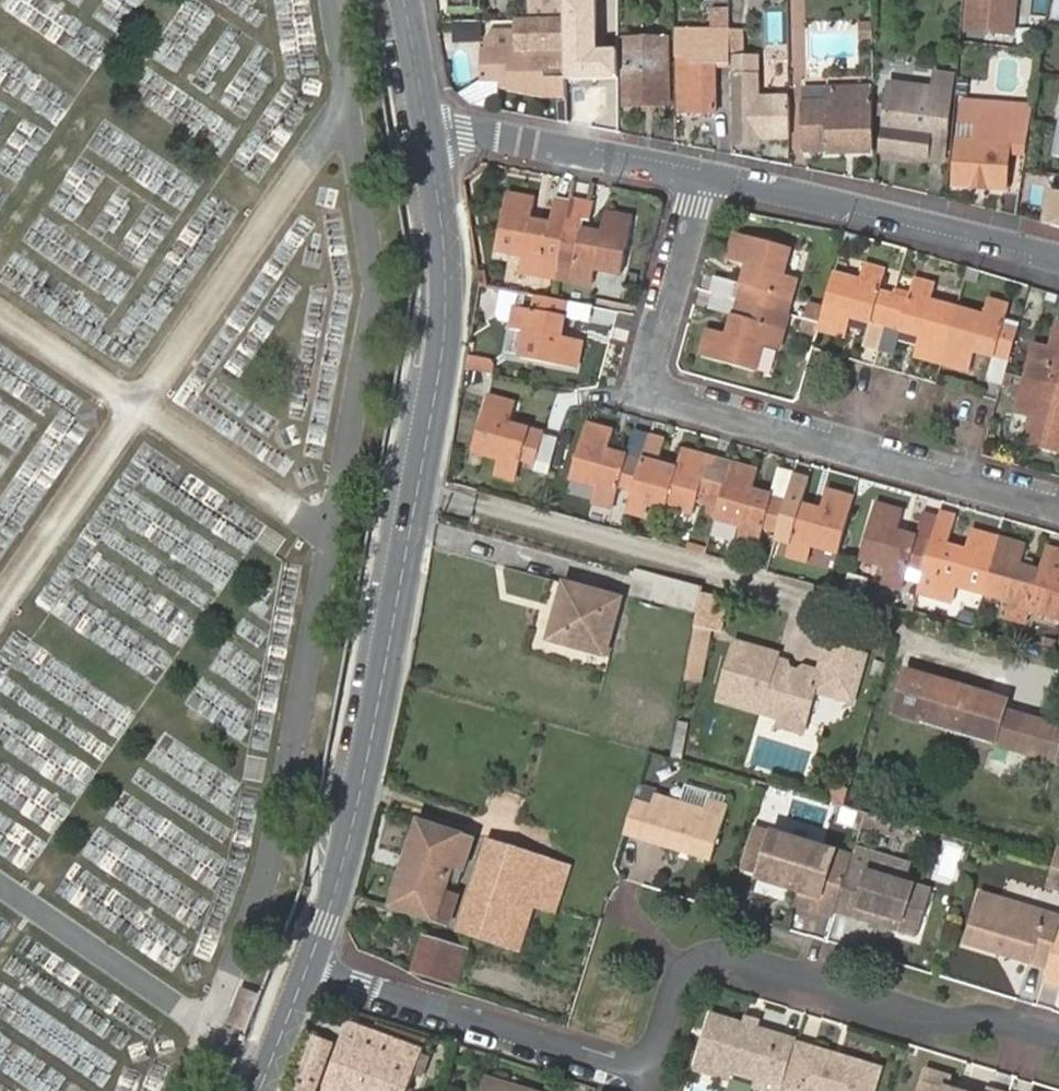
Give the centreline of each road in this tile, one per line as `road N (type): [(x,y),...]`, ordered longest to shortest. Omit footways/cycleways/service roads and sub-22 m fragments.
road 1 (residential): [(705,175),(645,388),(1058,506)]
road 2 (residential): [(649,1078),(682,972),(728,956),(939,1021),(996,1021),(1058,1040)]
road 3 (tertiary): [(420,488),(348,845),(309,970)]
road 4 (residential): [(420,488),(806,597)]
road 5 (residential): [(1058,257),(705,175)]
road 6 (residential): [(309,970),(649,1078)]
road 7 (tertiary): [(431,139),(445,316),(420,488)]
road 8 (residential): [(705,175),(466,132),(431,139)]
road 9 (tertiary): [(404,0),(431,139)]
road 10 (tertiary): [(309,970),(261,1090)]

